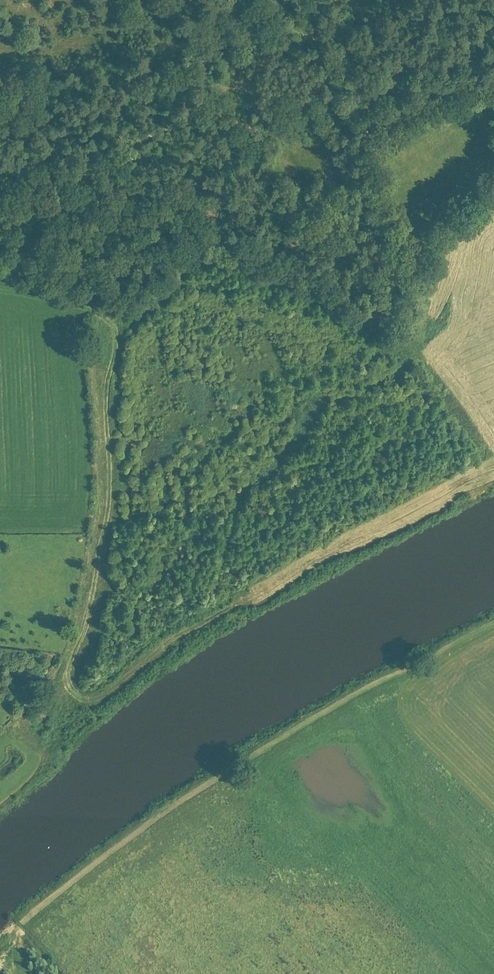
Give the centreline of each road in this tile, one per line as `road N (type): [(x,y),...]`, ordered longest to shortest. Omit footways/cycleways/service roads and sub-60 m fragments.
road 1 (track): [(0,195),(75,177),(315,41),(369,47),(493,81)]

